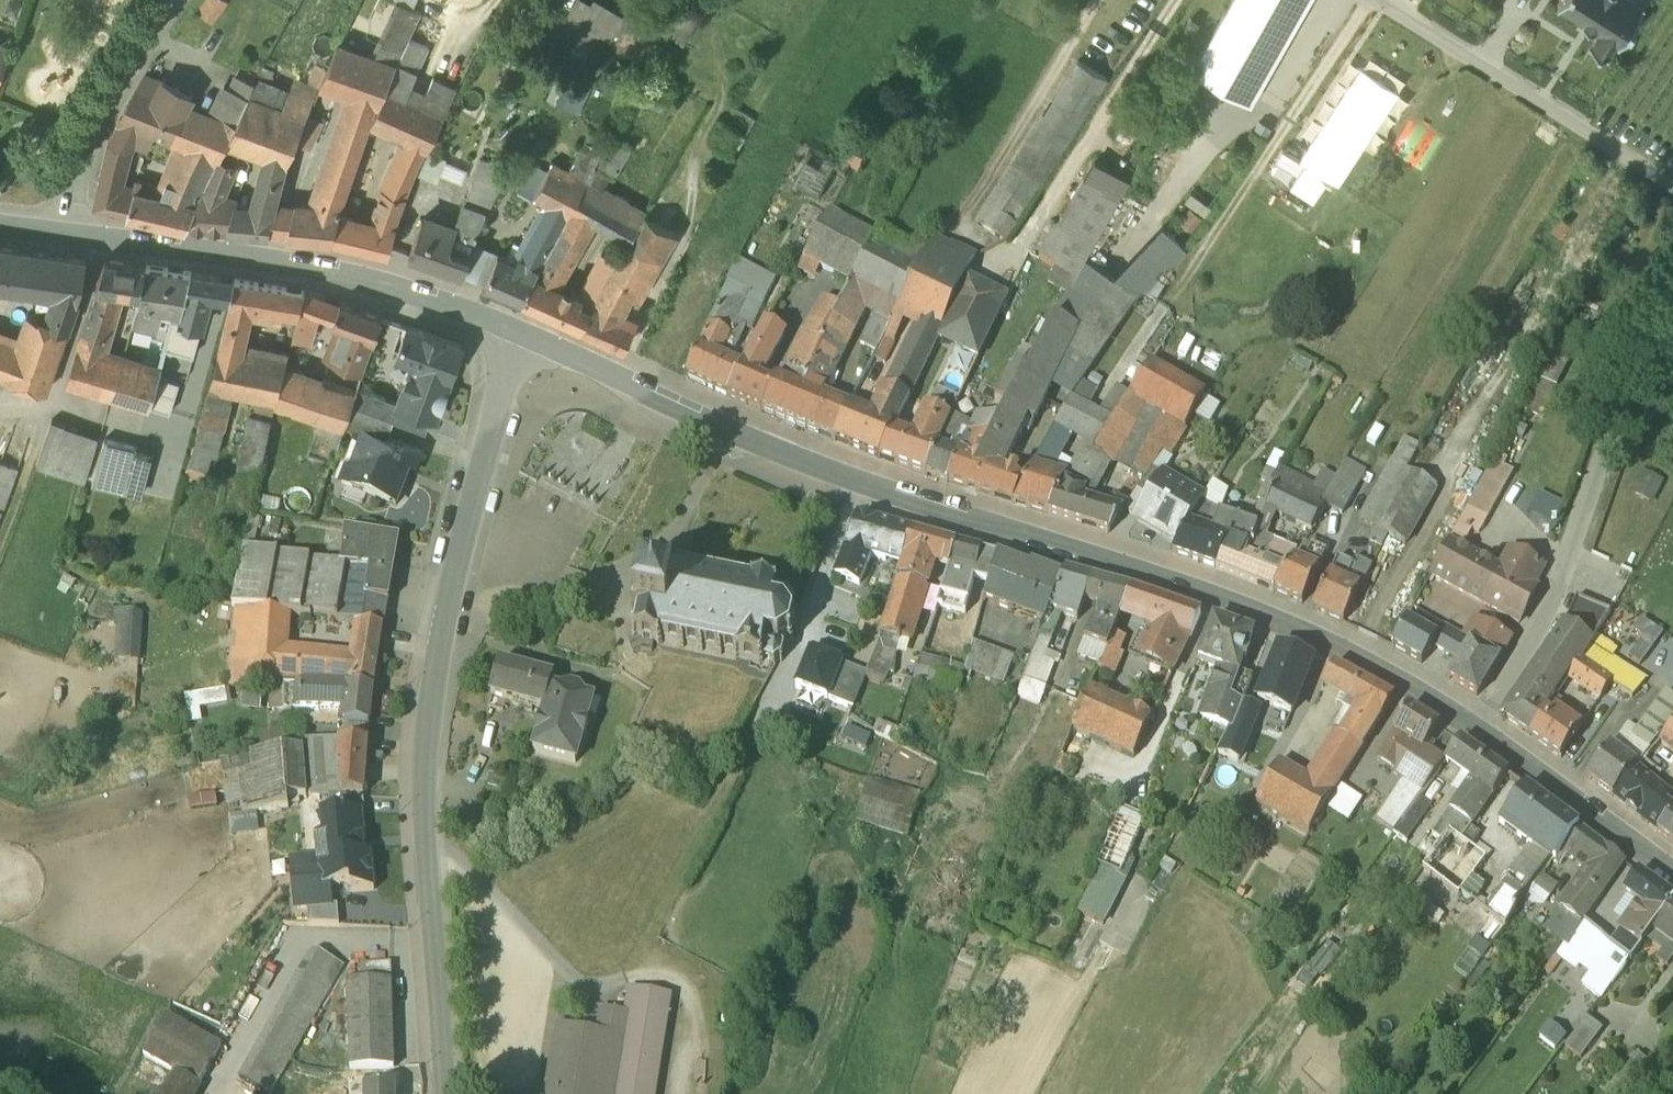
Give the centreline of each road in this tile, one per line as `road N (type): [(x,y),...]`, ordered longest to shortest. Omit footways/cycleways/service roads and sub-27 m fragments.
road 1 (tertiary): [(522,336),(826,471),(1236,607),(1322,643),(1482,737)]
road 2 (tertiary): [(448,1093),(431,760),(455,598),(522,336)]
road 3 (tertiary): [(75,241),(315,276),(522,336)]
road 4 (unclassified): [(1482,737),(1551,620),(1605,465),(1672,323)]
road 5 (residential): [(75,241),(89,162),(107,120),(179,0)]
road 6 (track): [(759,742),(637,974)]
road 7 (tertiary): [(1482,737),(1672,877)]

